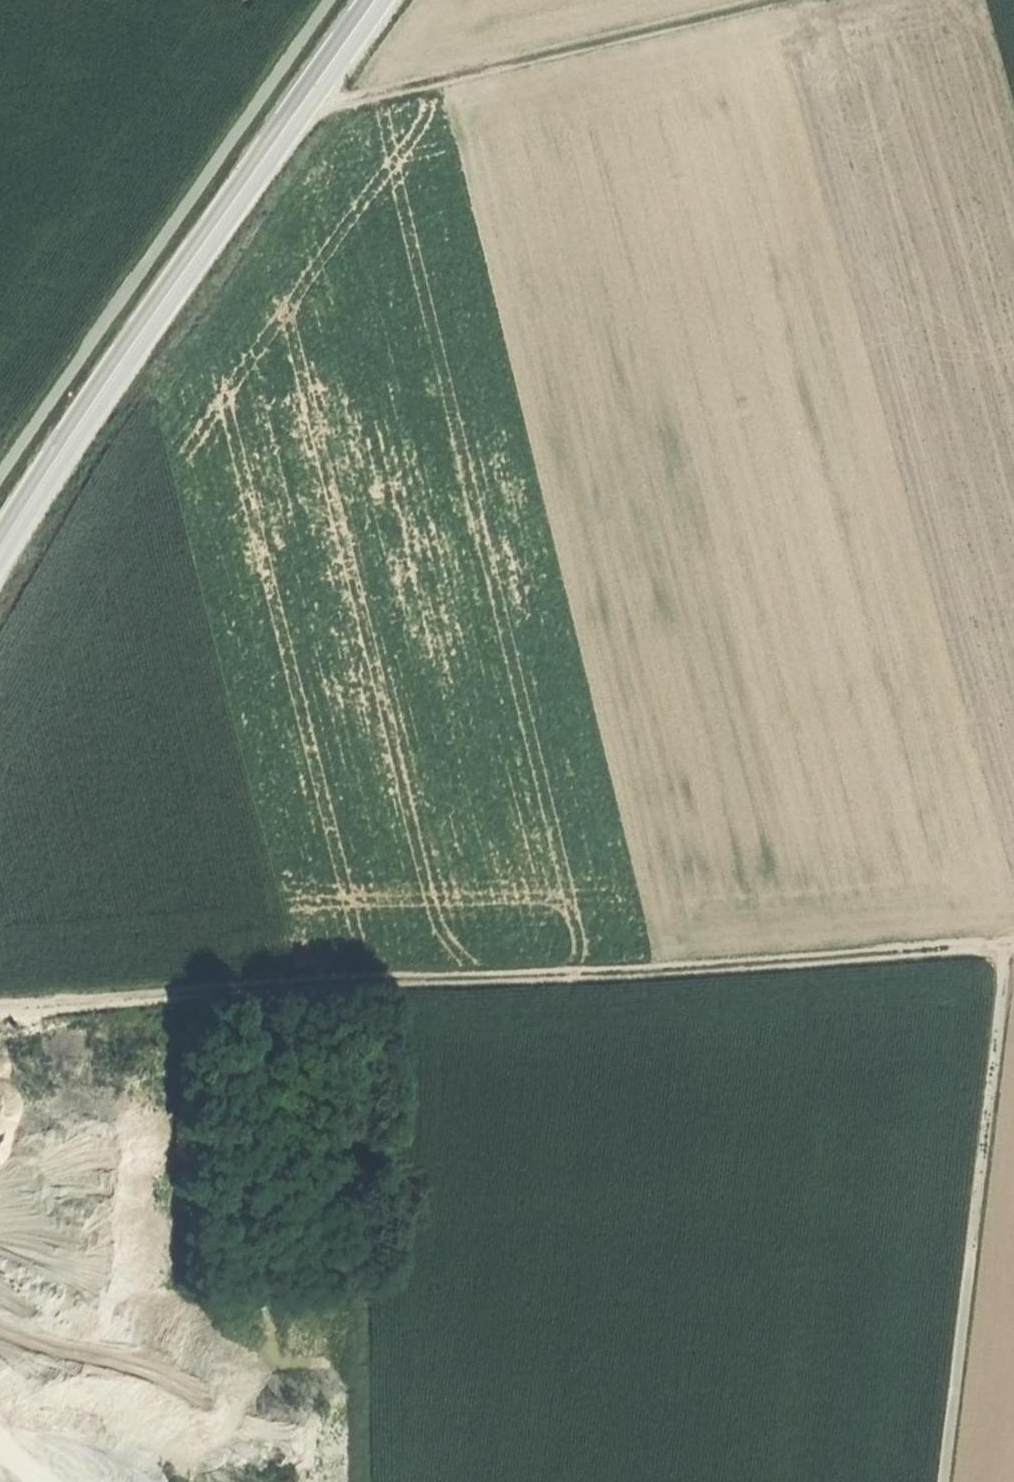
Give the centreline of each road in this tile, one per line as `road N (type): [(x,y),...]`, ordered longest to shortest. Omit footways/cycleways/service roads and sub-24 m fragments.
road 1 (track): [(1013,950),(309,981),(0,1013)]
road 2 (secondary): [(377,0),(56,459),(0,552)]
road 3 (track): [(942,1481),(1001,950)]
road 4 (track): [(765,0),(365,91),(314,91)]

